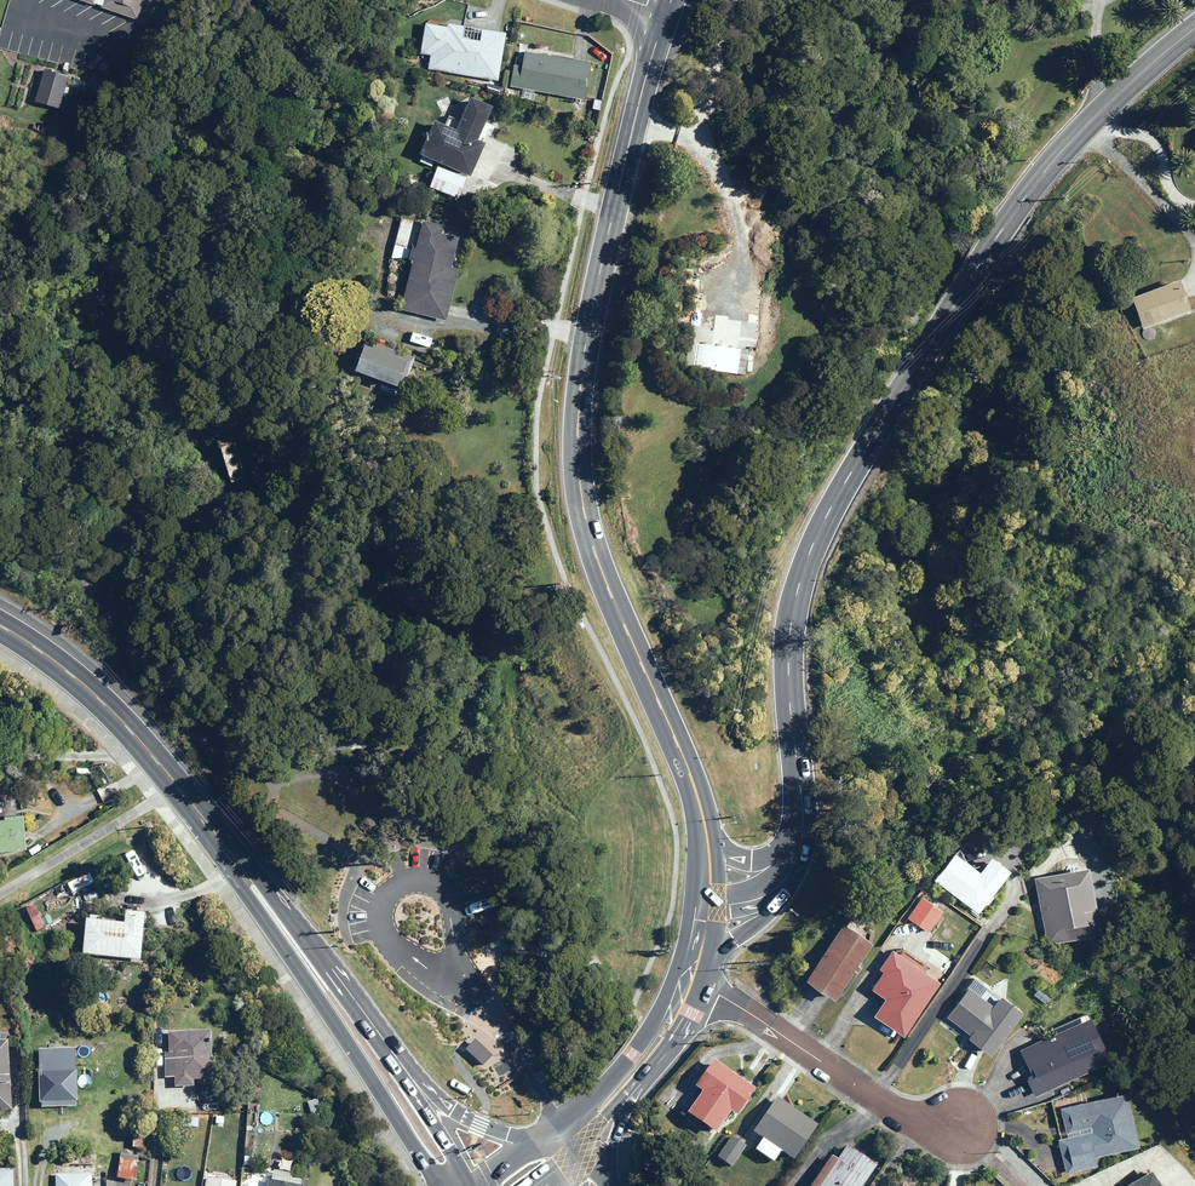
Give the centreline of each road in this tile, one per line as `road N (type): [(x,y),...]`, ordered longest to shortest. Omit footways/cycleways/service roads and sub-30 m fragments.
road 1 (secondary): [(1194,24),(1068,145),(970,273),(818,521),(791,634),(800,839)]
road 2 (secondary): [(655,11),(580,338),(575,486),(596,581),(676,747),(704,836)]
road 3 (primary): [(439,1185),(233,857)]
road 4 (primary): [(233,857),(130,730),(80,681),(0,625)]
road 5 (residential): [(688,983),(925,1124),(962,1120)]
road 6 (primary): [(233,857),(255,873),(392,1053)]
road 7 (primary): [(392,1053),(472,1121),(513,1133),(549,1132)]
road 8 (secondary): [(800,839),(782,901),(692,970)]
road 9 (secondary): [(549,1132),(678,1010)]
road 10 (primary): [(392,1053),(475,1185)]
road 11 (secondary): [(800,839),(769,886),(707,897)]

